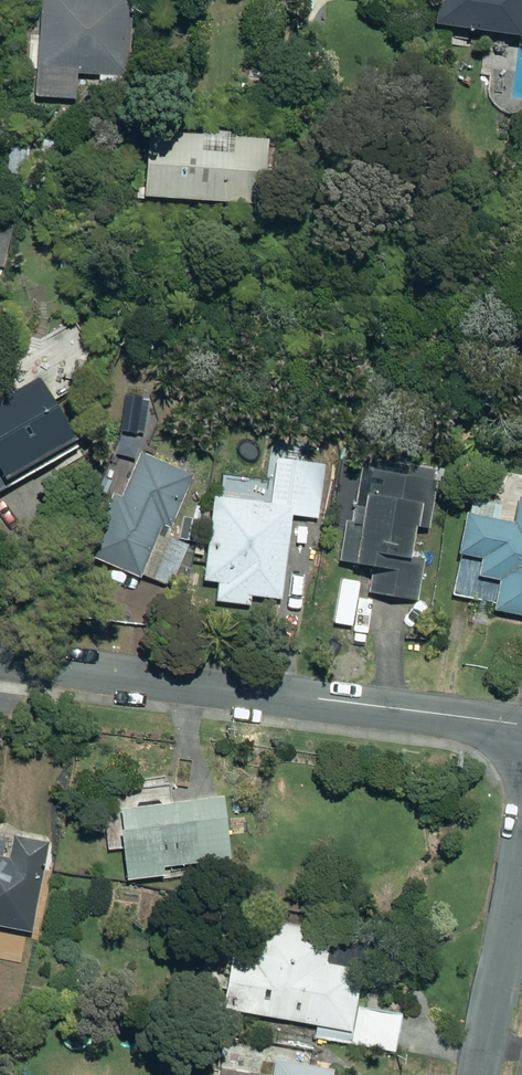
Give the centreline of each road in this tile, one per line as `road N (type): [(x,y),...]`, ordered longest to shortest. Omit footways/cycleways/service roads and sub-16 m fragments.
road 1 (residential): [(521,723),(0,655)]
road 2 (residential): [(521,884),(479,1074)]

